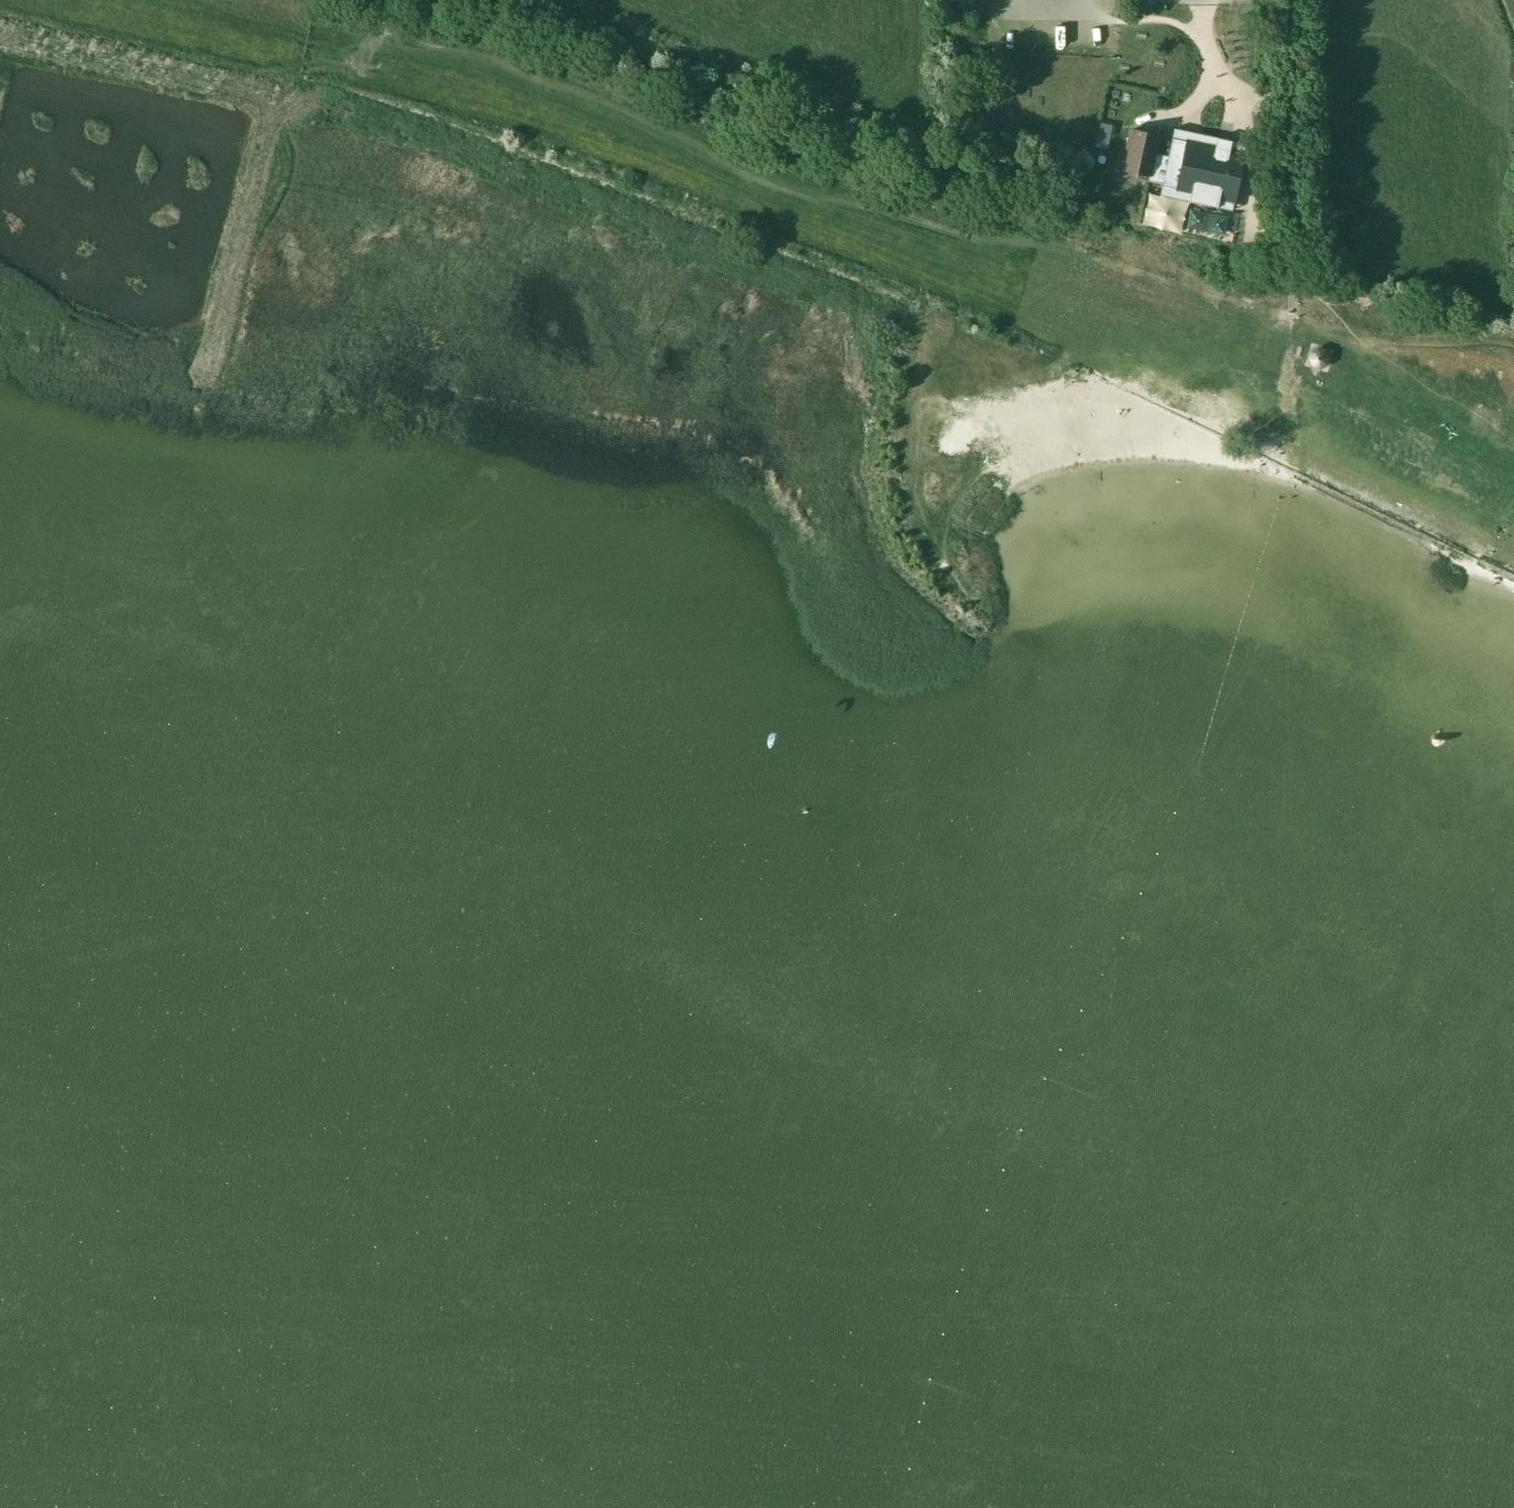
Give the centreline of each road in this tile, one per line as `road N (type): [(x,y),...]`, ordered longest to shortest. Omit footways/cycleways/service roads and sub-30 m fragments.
road 1 (track): [(1513,344),(1357,334)]
road 2 (track): [(295,36),(367,38),(392,0)]

